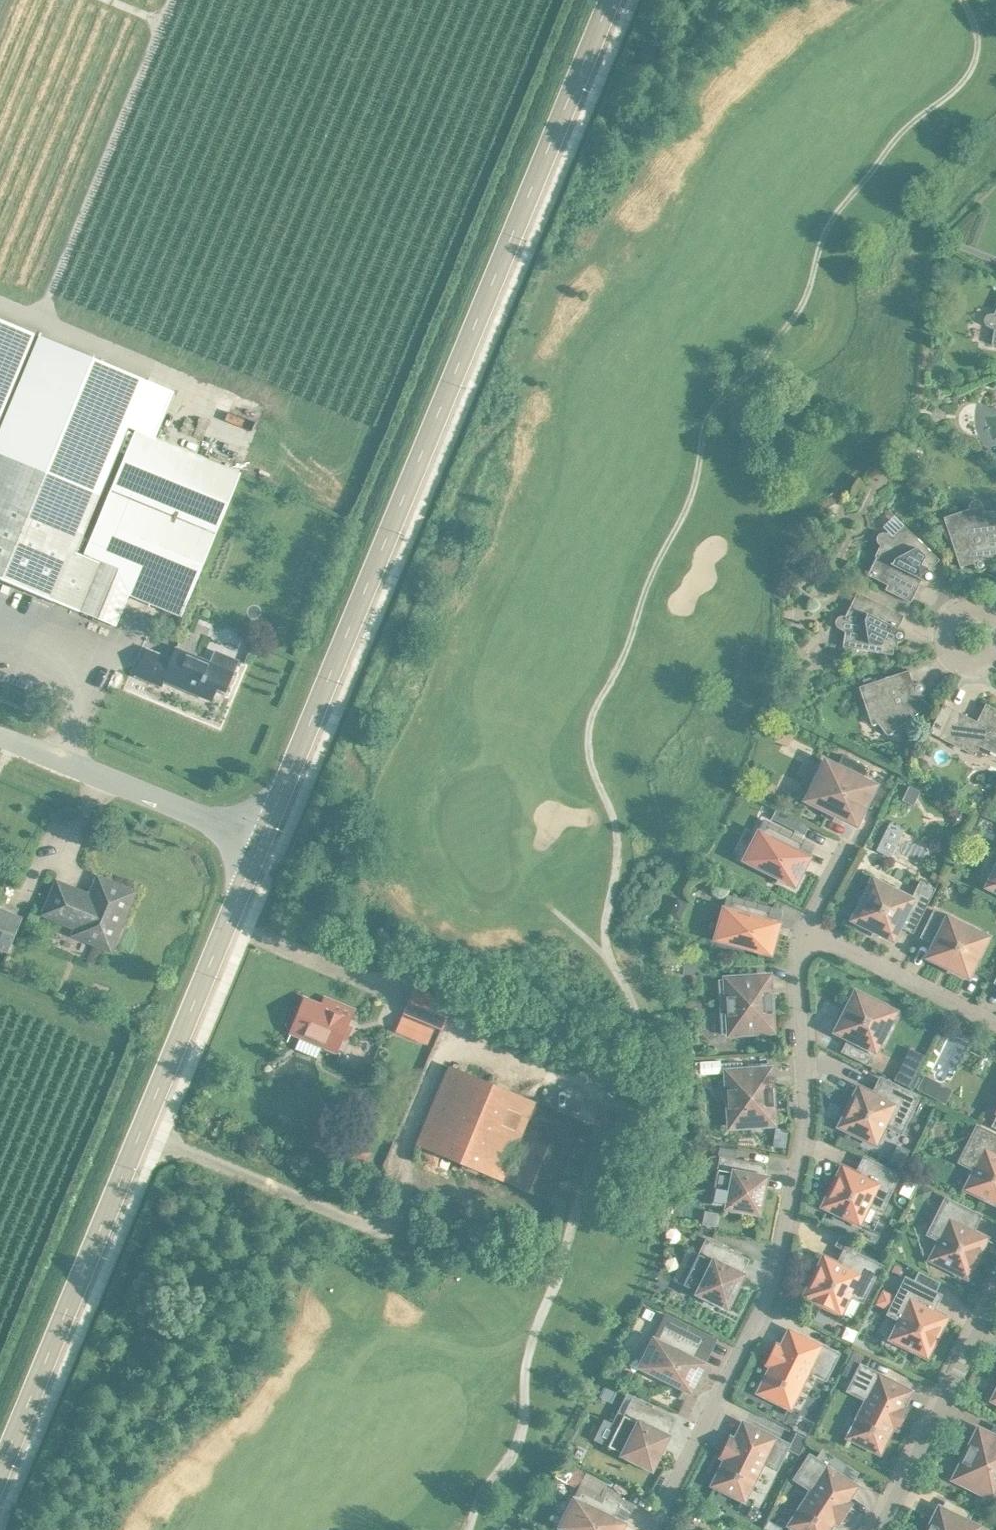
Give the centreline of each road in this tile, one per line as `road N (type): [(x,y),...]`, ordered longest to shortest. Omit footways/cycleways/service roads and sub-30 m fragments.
road 1 (unclassified): [(260,844),(606,0)]
road 2 (unclassified): [(0,1471),(260,844)]
road 3 (residential): [(648,1529),(755,1315),(798,1182),(806,1119),(796,960),(803,929)]
road 4 (unclassified): [(260,844),(0,738)]
road 5 (residential): [(995,1298),(876,1529)]
road 6 (residential): [(995,1021),(803,929)]
road 7 (residential): [(995,643),(964,662),(947,655),(935,634),(951,602),(972,598),(992,610)]

